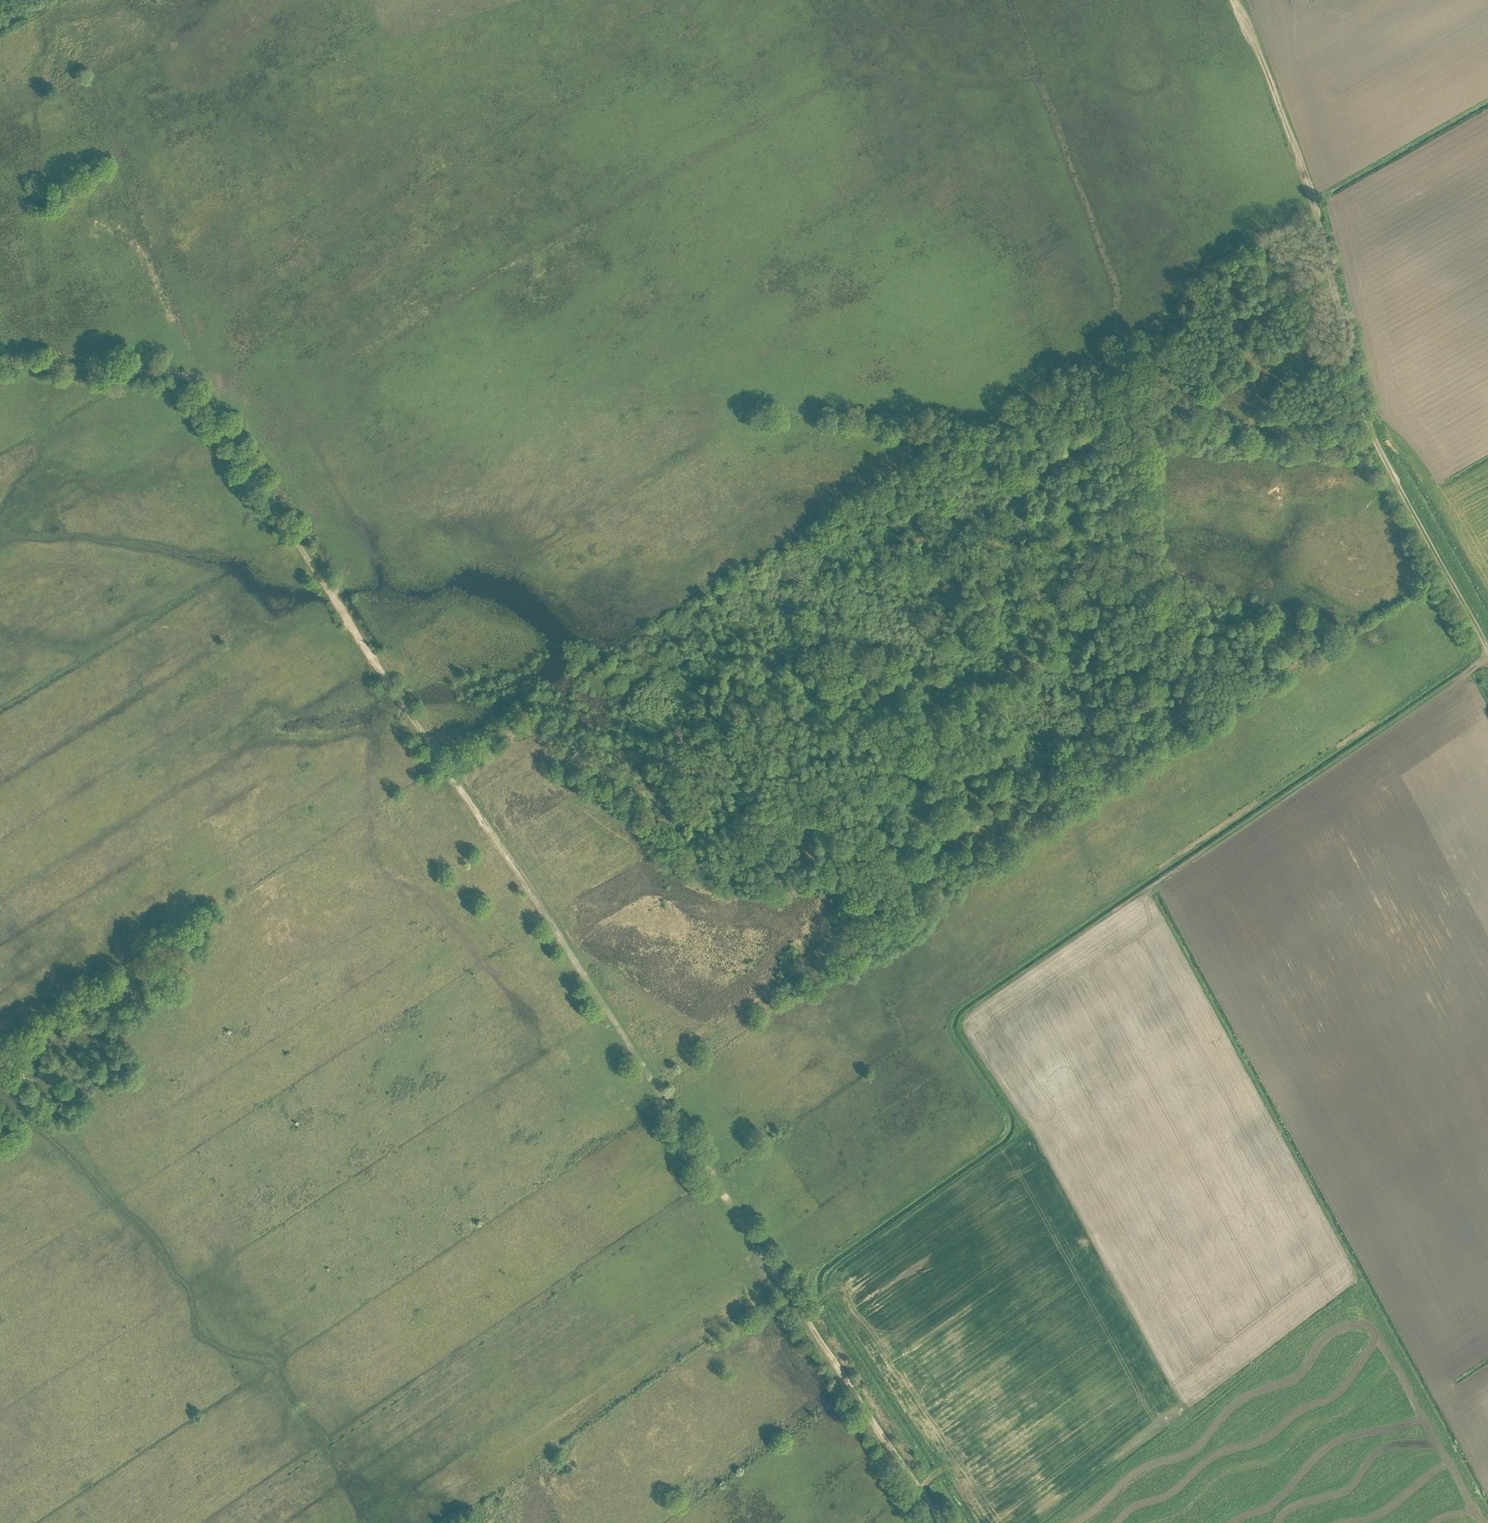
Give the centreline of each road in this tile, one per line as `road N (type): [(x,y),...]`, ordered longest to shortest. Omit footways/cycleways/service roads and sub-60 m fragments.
road 1 (track): [(403,706),(942,1522)]
road 2 (track): [(1371,436),(1315,206),(1235,0)]
road 3 (track): [(0,365),(192,381),(298,542)]
road 4 (track): [(1487,647),(1371,436)]
road 5 (track): [(298,542),(403,706)]

